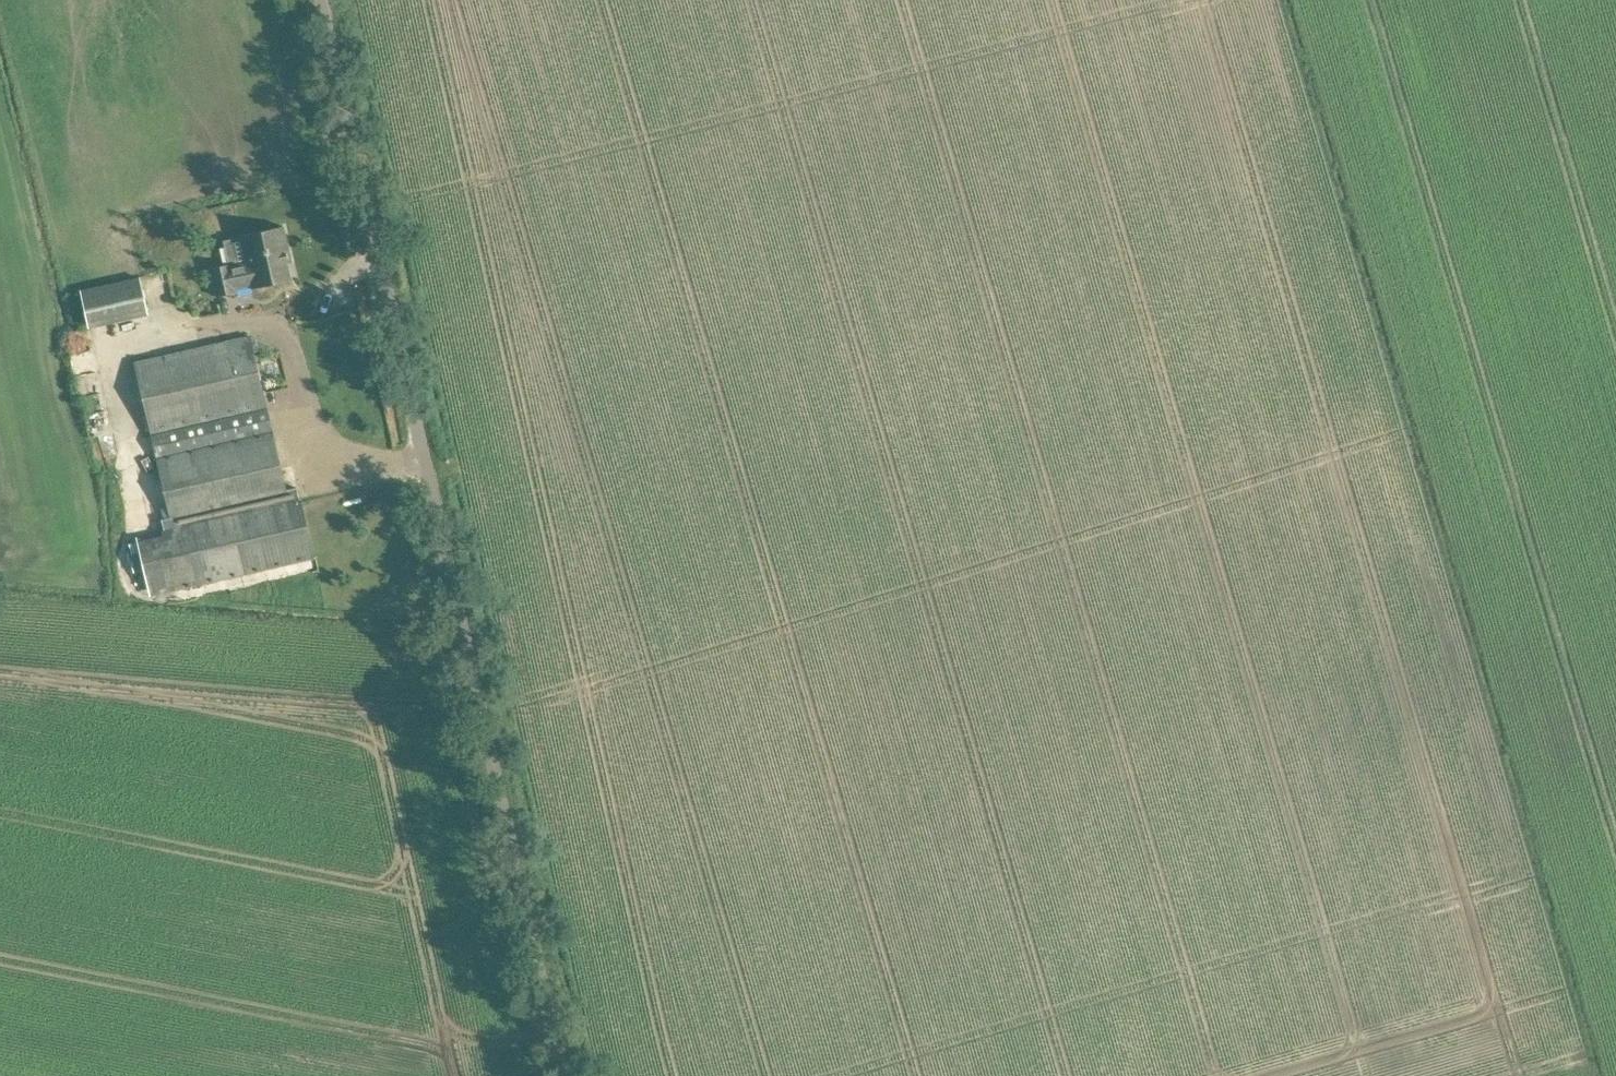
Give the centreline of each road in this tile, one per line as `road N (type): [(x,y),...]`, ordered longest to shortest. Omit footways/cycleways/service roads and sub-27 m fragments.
road 1 (unclassified): [(578,1075),(325,0)]

